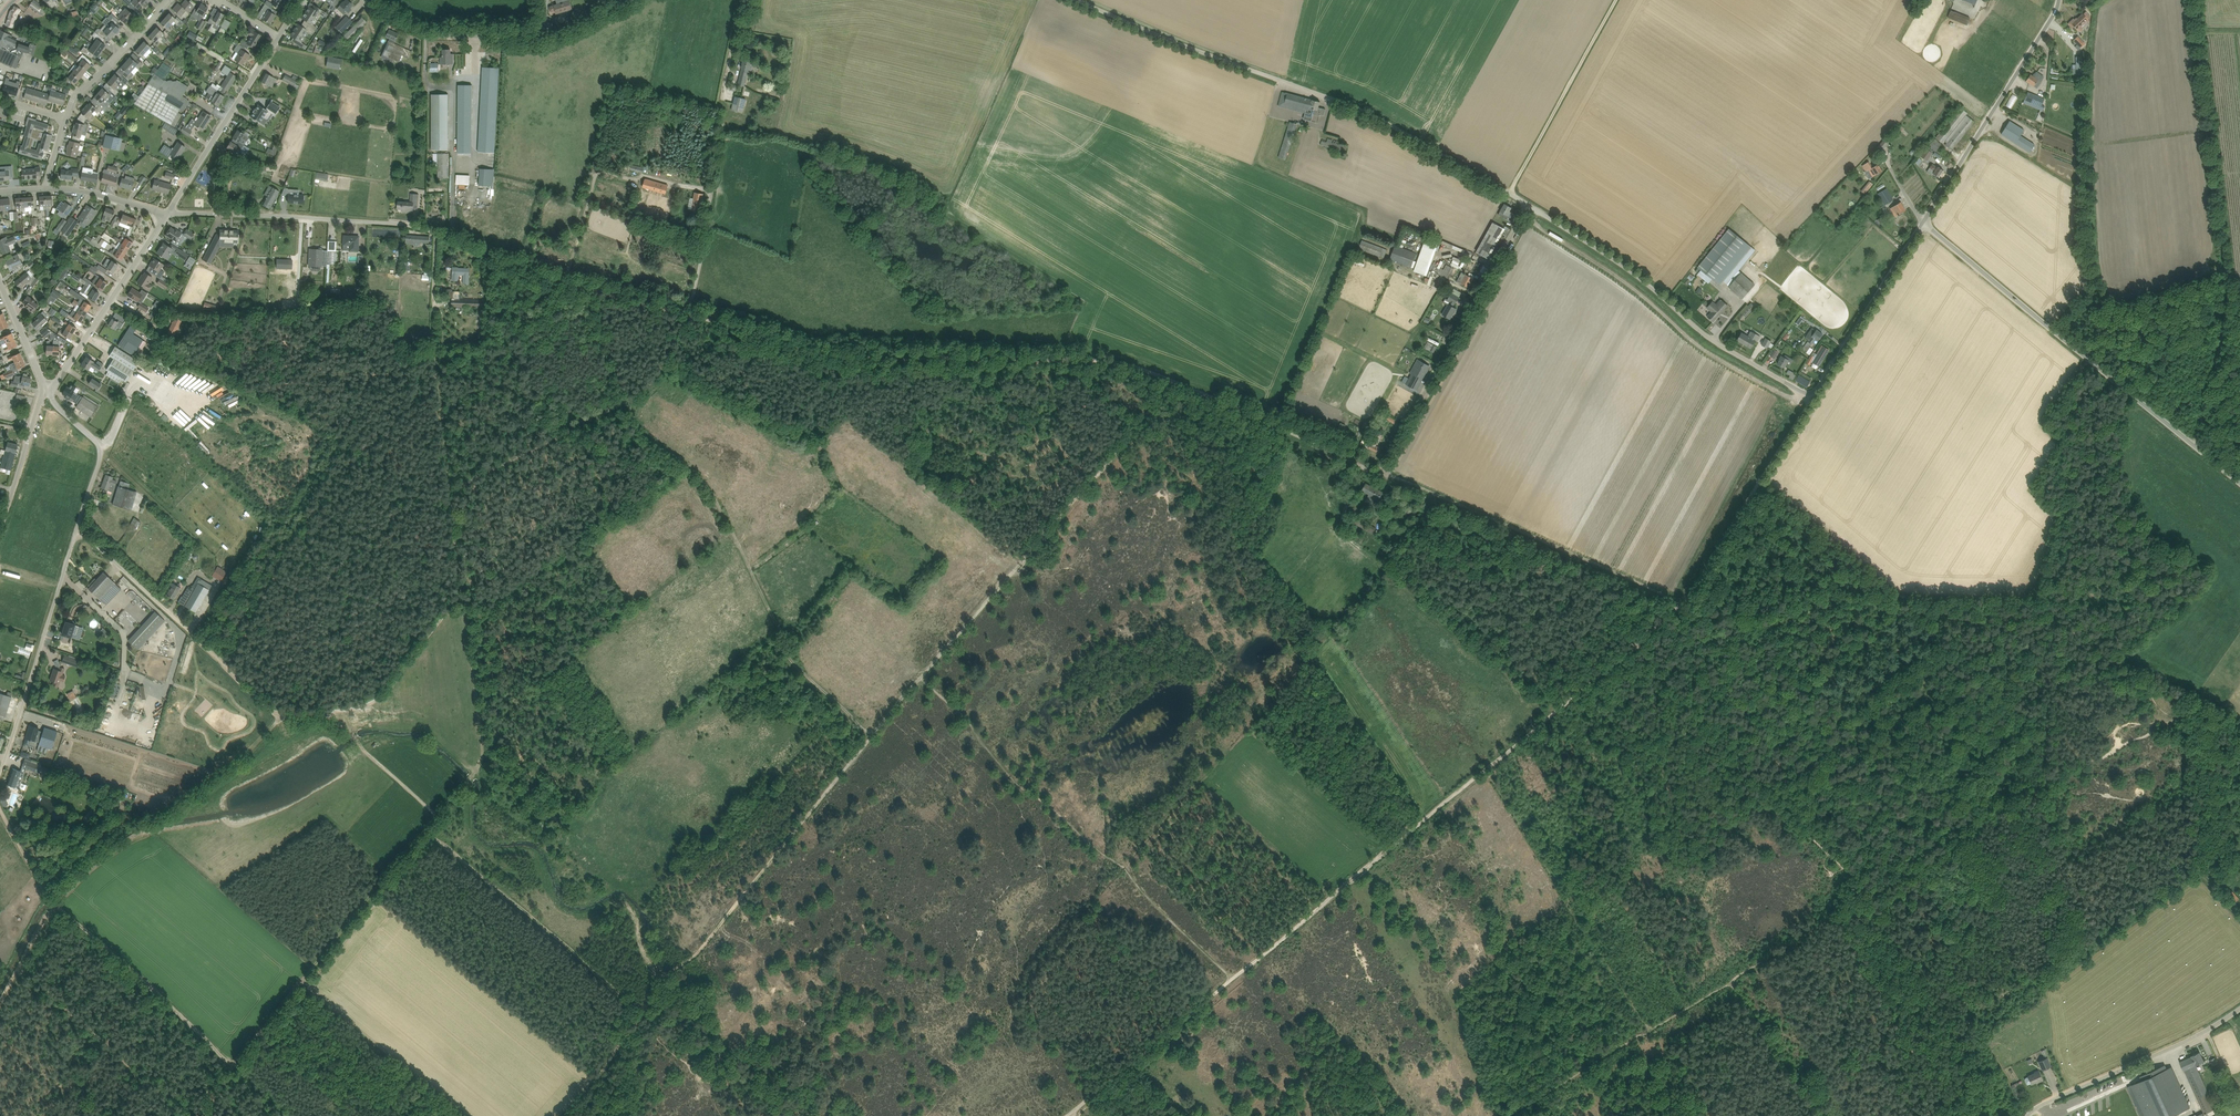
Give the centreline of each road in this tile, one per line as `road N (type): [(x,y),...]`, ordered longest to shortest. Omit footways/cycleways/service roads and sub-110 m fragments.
road 1 (track): [(464,601),(437,374),(440,236),(581,284),(822,350),(1079,357),(1129,362),(1175,382)]
road 2 (unclassified): [(1811,396),(1718,344),(1618,262),(1529,205),(1373,115),(1076,0)]
road 3 (track): [(594,287),(633,433),(696,472),(783,633),(782,656),(873,734)]
road 4 (track): [(1232,981),(1637,643)]
road 5 (track): [(2196,0),(2230,290),(2198,449)]
road 6 (track): [(647,1015),(671,970),(693,953),(921,680)]
road 7 (track): [(1232,981),(1124,873),(1005,772),(965,717),(921,680)]
road 8 (unclassified): [(2239,485),(1924,222)]
road 9 (track): [(921,680),(1175,382)]
road 10 (track): [(428,830),(192,1115)]
road 11 (track): [(236,1060),(44,892),(0,810)]
road 12 (track): [(1637,643),(1735,764),(1874,892)]
road 13 (track): [(757,0),(752,19),(737,31),(703,261),(684,313)]
road 14 (track): [(437,817),(320,712),(282,717),(195,638)]
road 15 (track): [(1485,772),(1652,1032)]
road 16 (track): [(1382,473),(1529,205)]
road 17 (track): [(448,489),(622,401),(662,366),(684,313)]
road 18 (track): [(1637,643),(1691,596),(1811,396)]
road 19 (track): [(428,830),(647,1015)]
road 20 (unclassified): [(632,0),(530,36),(421,33),(371,0)]
road 21 (unclassified): [(168,213),(407,224),(440,236)]
road 22 (track): [(1686,603),(1435,495)]
road 23 (unclassified): [(1924,222),(2059,0)]
road 24 (unclassified): [(0,775),(78,528)]
road 25 (track): [(2080,764),(1894,596)]
road 26 (unclassified): [(2026,1115),(2239,1011)]
road 27 (track): [(464,601),(484,756),(437,817)]
road 28 (track): [(1175,382),(1382,473)]
road 29 (track): [(1509,193),(1616,0)]
road 30 (track): [(2187,718),(2203,730),(2204,869),(2239,918)]
road 31 (residential): [(46,390),(168,213)]
road 32 (track): [(1068,1115),(1232,981)]
road 33 (unclassified): [(168,213),(280,37)]
road 34 (unclassified): [(1811,396),(1924,222)]
road 35 (track): [(320,712),(373,704),(464,601)]
road 36 (track): [(1874,892),(1733,984)]
road 37 (unclassified): [(78,528),(101,454),(46,390)]
road 38 (residential): [(65,121),(77,95),(169,0)]
road 39 (unclassified): [(195,638),(78,528)]
road 40 (unclassified): [(0,531),(46,390)]
road 41 (track): [(359,1115),(261,1033)]
road 42 (track): [(560,1115),(643,1018)]
road 43 (residential): [(168,213),(80,189),(45,189)]

